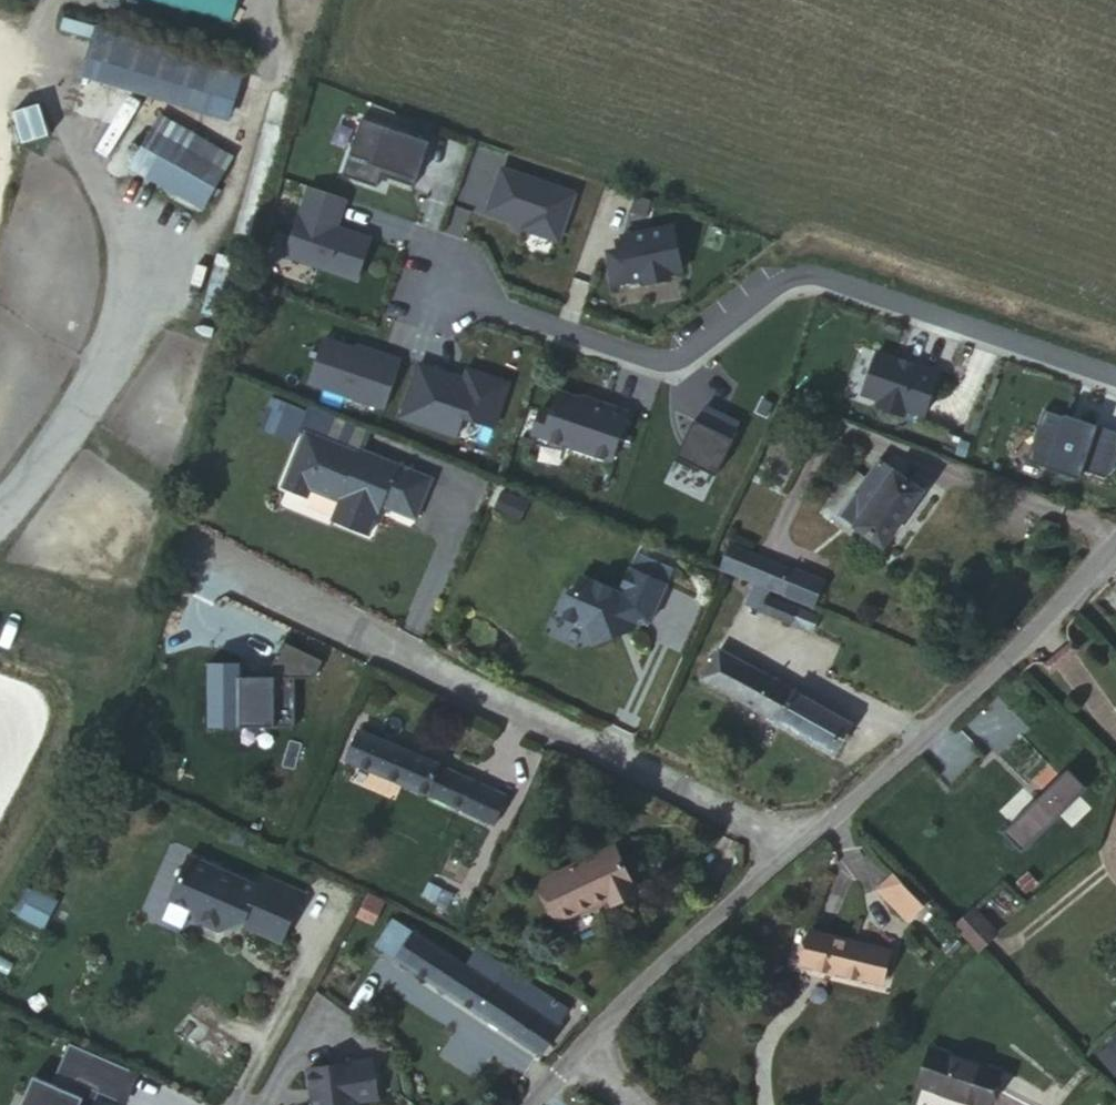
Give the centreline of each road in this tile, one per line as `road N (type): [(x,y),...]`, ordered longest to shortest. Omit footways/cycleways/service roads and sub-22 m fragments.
road 1 (residential): [(1115,378),(820,275),(787,281),(673,362),(440,286)]
road 2 (residential): [(803,843),(177,537)]
road 3 (unclassified): [(803,843),(979,686),(1115,539)]
road 4 (unclassified): [(577,1045),(803,843)]

